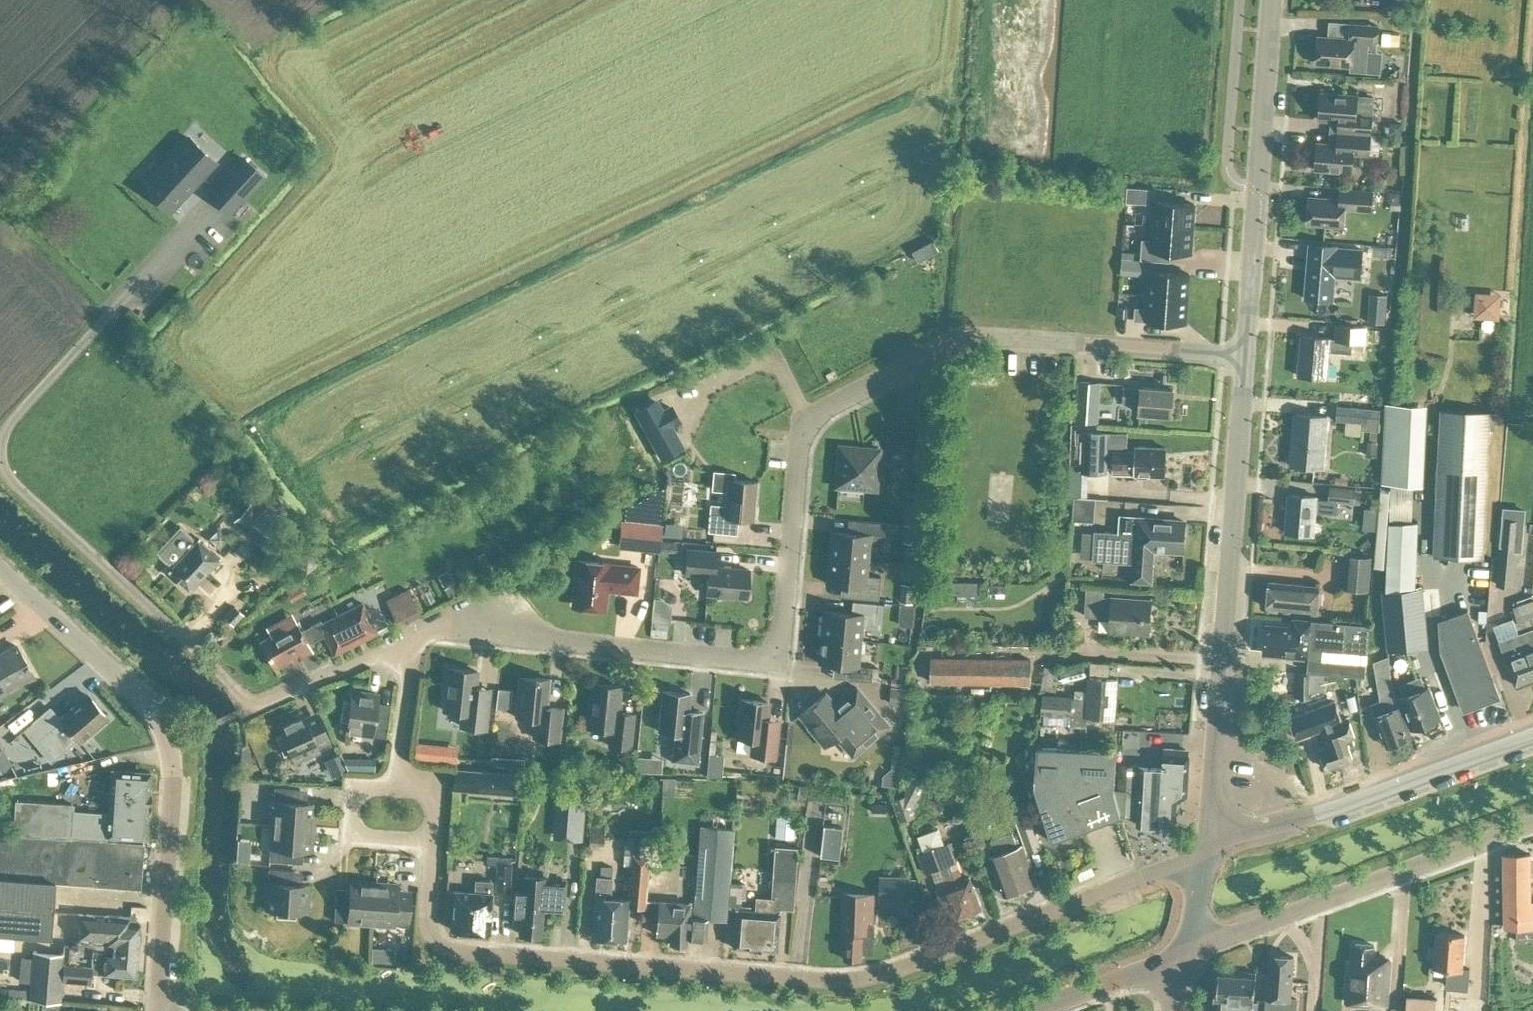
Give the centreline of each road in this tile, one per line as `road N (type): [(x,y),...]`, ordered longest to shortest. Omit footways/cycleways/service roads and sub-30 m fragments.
road 1 (residential): [(1246,356),(961,337),(804,425),(779,659),(451,623),(399,643)]
road 2 (residential): [(1208,852),(899,968),(832,980),(455,948),(429,923),(431,838)]
road 3 (unclassified): [(165,1010),(168,734),(148,704),(0,567)]
road 4 (secondary): [(1228,824),(1214,815),(1211,799),(1246,356)]
road 5 (unclassified): [(1185,954),(1532,822)]
road 6 (secondary): [(1246,356),(1272,0)]
road 7 (track): [(253,705),(0,464)]
road 8 (secondary): [(1228,824),(1258,828),(1353,801),(1532,736)]
road 9 (residential): [(431,838),(349,836),(352,783),(397,785)]
road 10 (track): [(0,439),(116,309)]
road 11 (tertiary): [(1029,1010),(1185,954)]
road 12 (residential): [(399,643),(253,705)]
road 13 (residential): [(397,785),(405,692),(399,643)]

